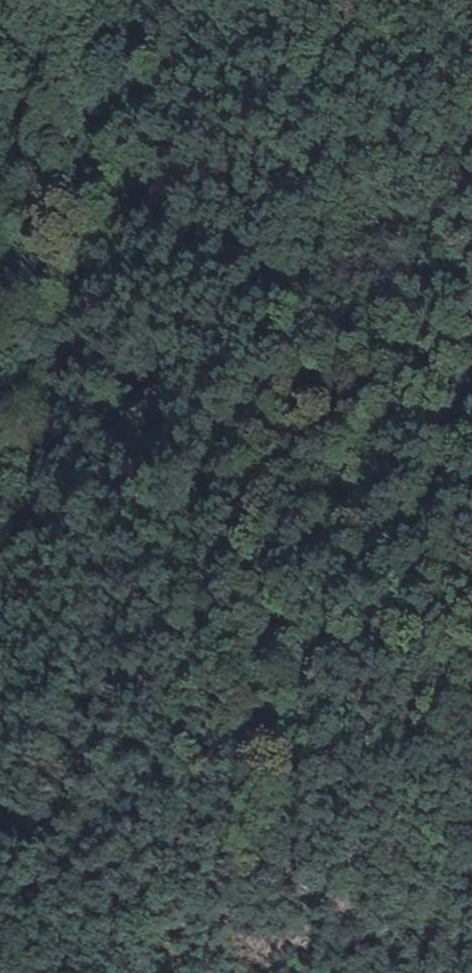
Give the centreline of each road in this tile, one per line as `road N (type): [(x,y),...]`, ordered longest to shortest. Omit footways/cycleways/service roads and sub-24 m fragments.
road 1 (track): [(0,589),(44,484),(91,330),(130,113),(132,0)]

